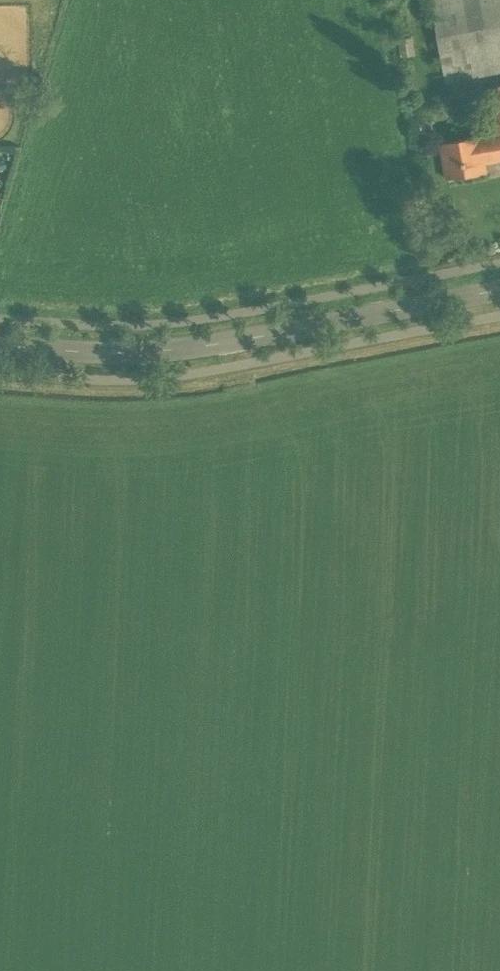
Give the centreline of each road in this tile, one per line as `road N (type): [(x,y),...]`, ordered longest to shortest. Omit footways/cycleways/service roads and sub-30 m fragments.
road 1 (tertiary): [(0,343),(118,350),(228,343),(499,291)]

